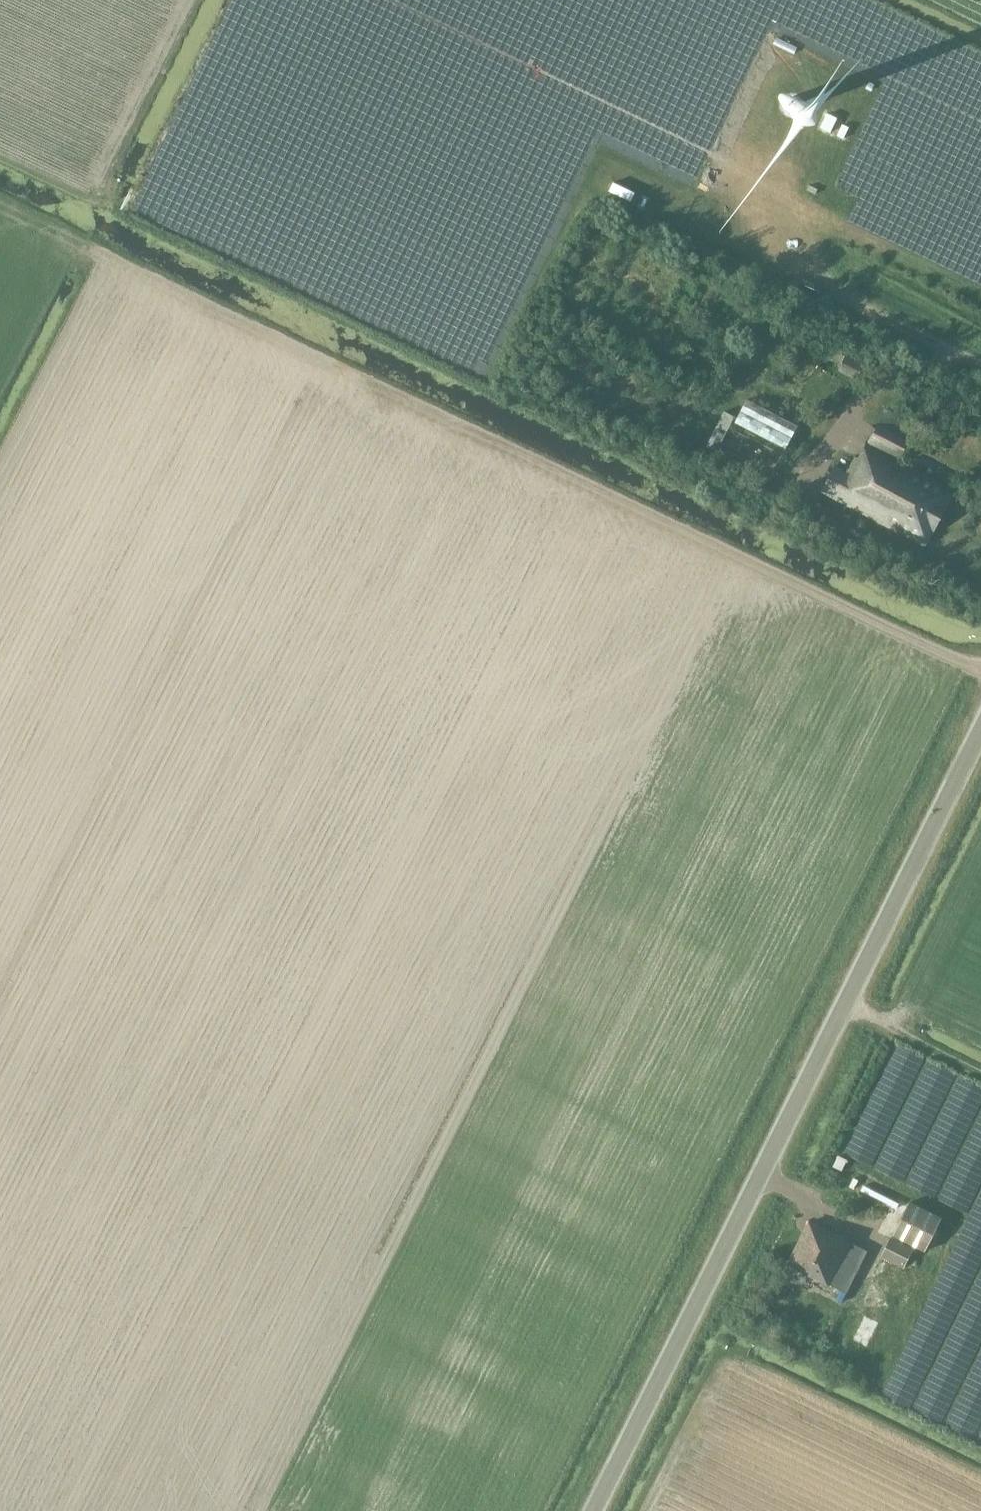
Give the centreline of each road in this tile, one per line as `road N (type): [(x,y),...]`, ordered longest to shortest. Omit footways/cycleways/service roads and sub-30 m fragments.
road 1 (track): [(0,207),(980,670)]
road 2 (unclassified): [(594,1510),(980,727)]
road 3 (track): [(188,0),(94,188)]

